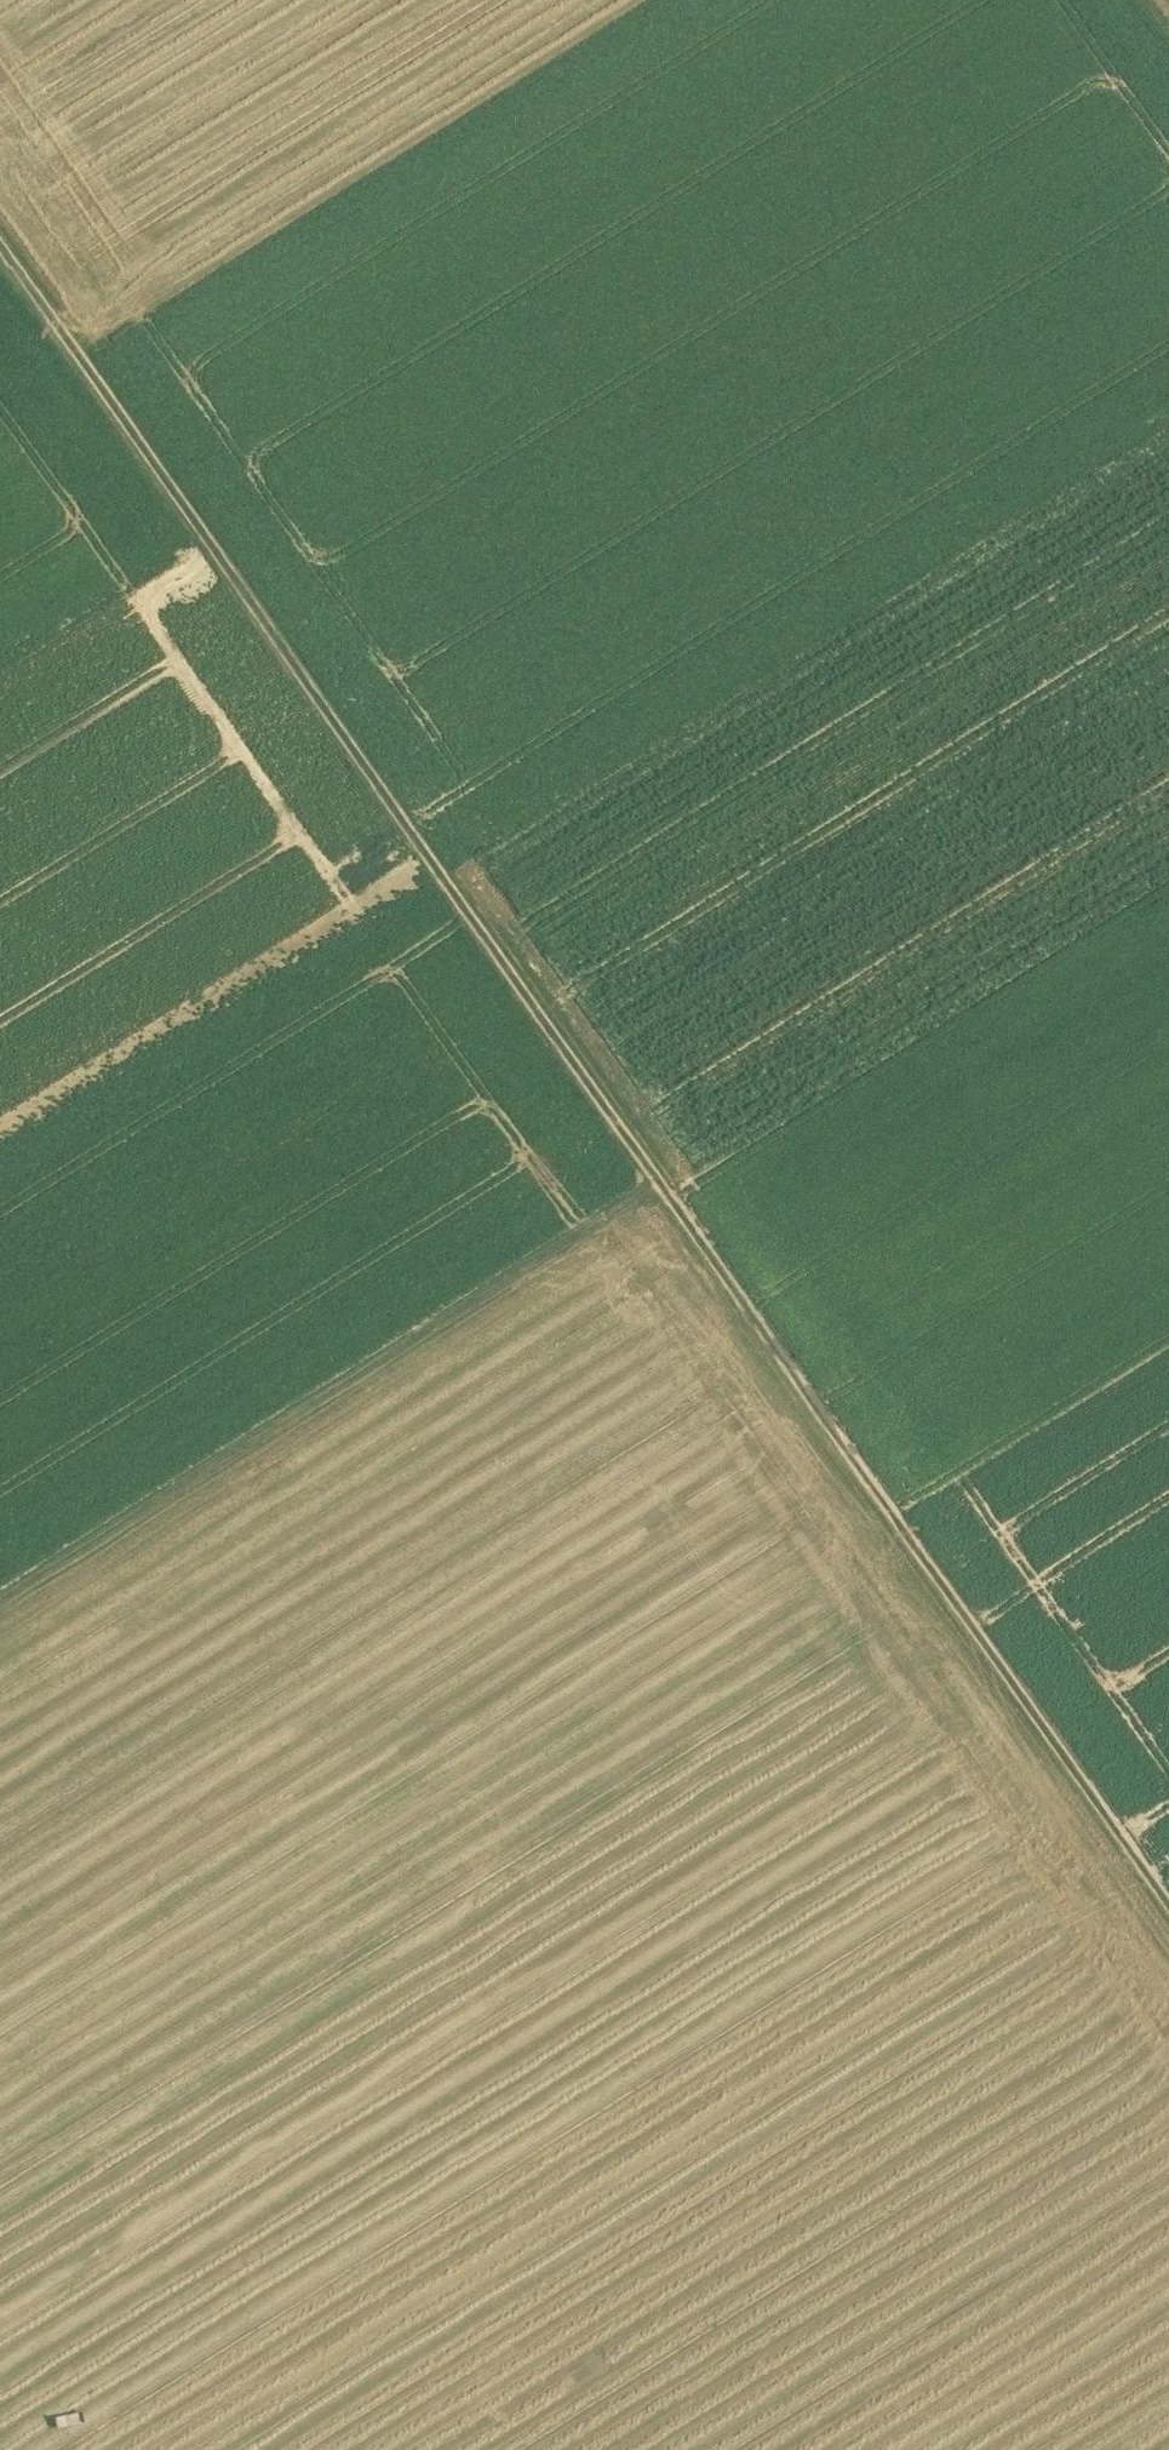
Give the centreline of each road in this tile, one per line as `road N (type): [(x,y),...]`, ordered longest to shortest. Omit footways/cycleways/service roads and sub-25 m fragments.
road 1 (track): [(0,252),(940,1584)]
road 2 (track): [(657,1183),(0,1601)]
road 3 (track): [(1168,1913),(940,1584)]

